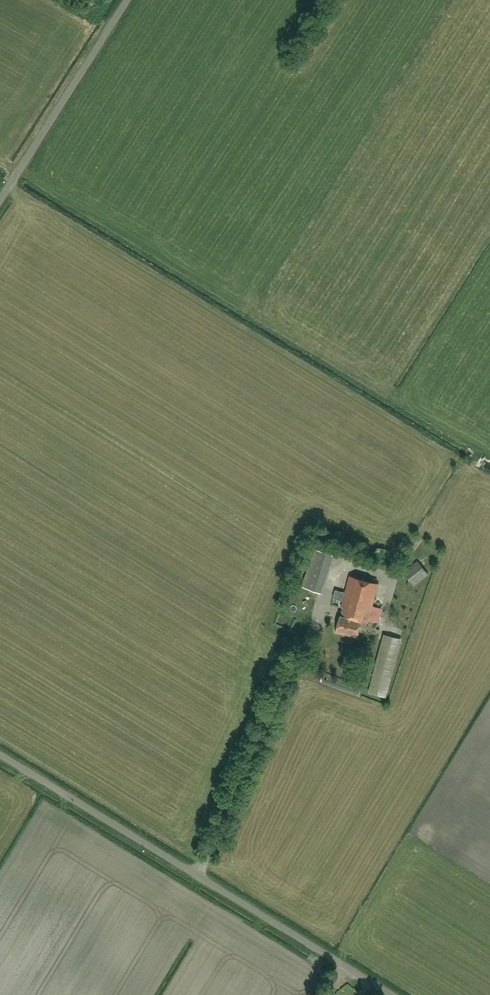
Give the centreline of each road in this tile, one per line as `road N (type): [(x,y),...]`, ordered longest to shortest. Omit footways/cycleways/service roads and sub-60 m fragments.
road 1 (unclassified): [(394,994),(0,754)]
road 2 (unclassified): [(0,205),(128,0)]

